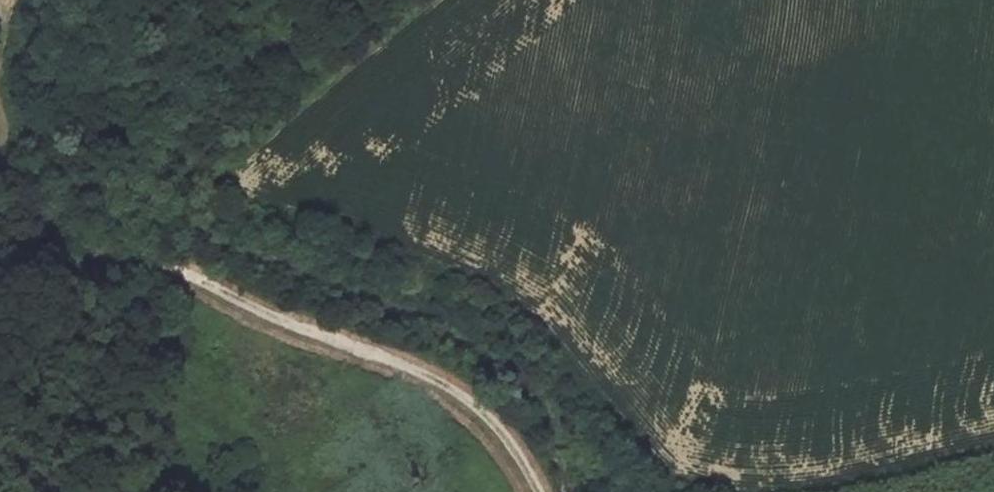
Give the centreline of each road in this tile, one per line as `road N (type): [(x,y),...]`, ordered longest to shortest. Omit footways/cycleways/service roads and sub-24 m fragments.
road 1 (track): [(0,269),(116,256),(172,263),(320,338),(412,370),(479,413),(516,453),(536,491)]

